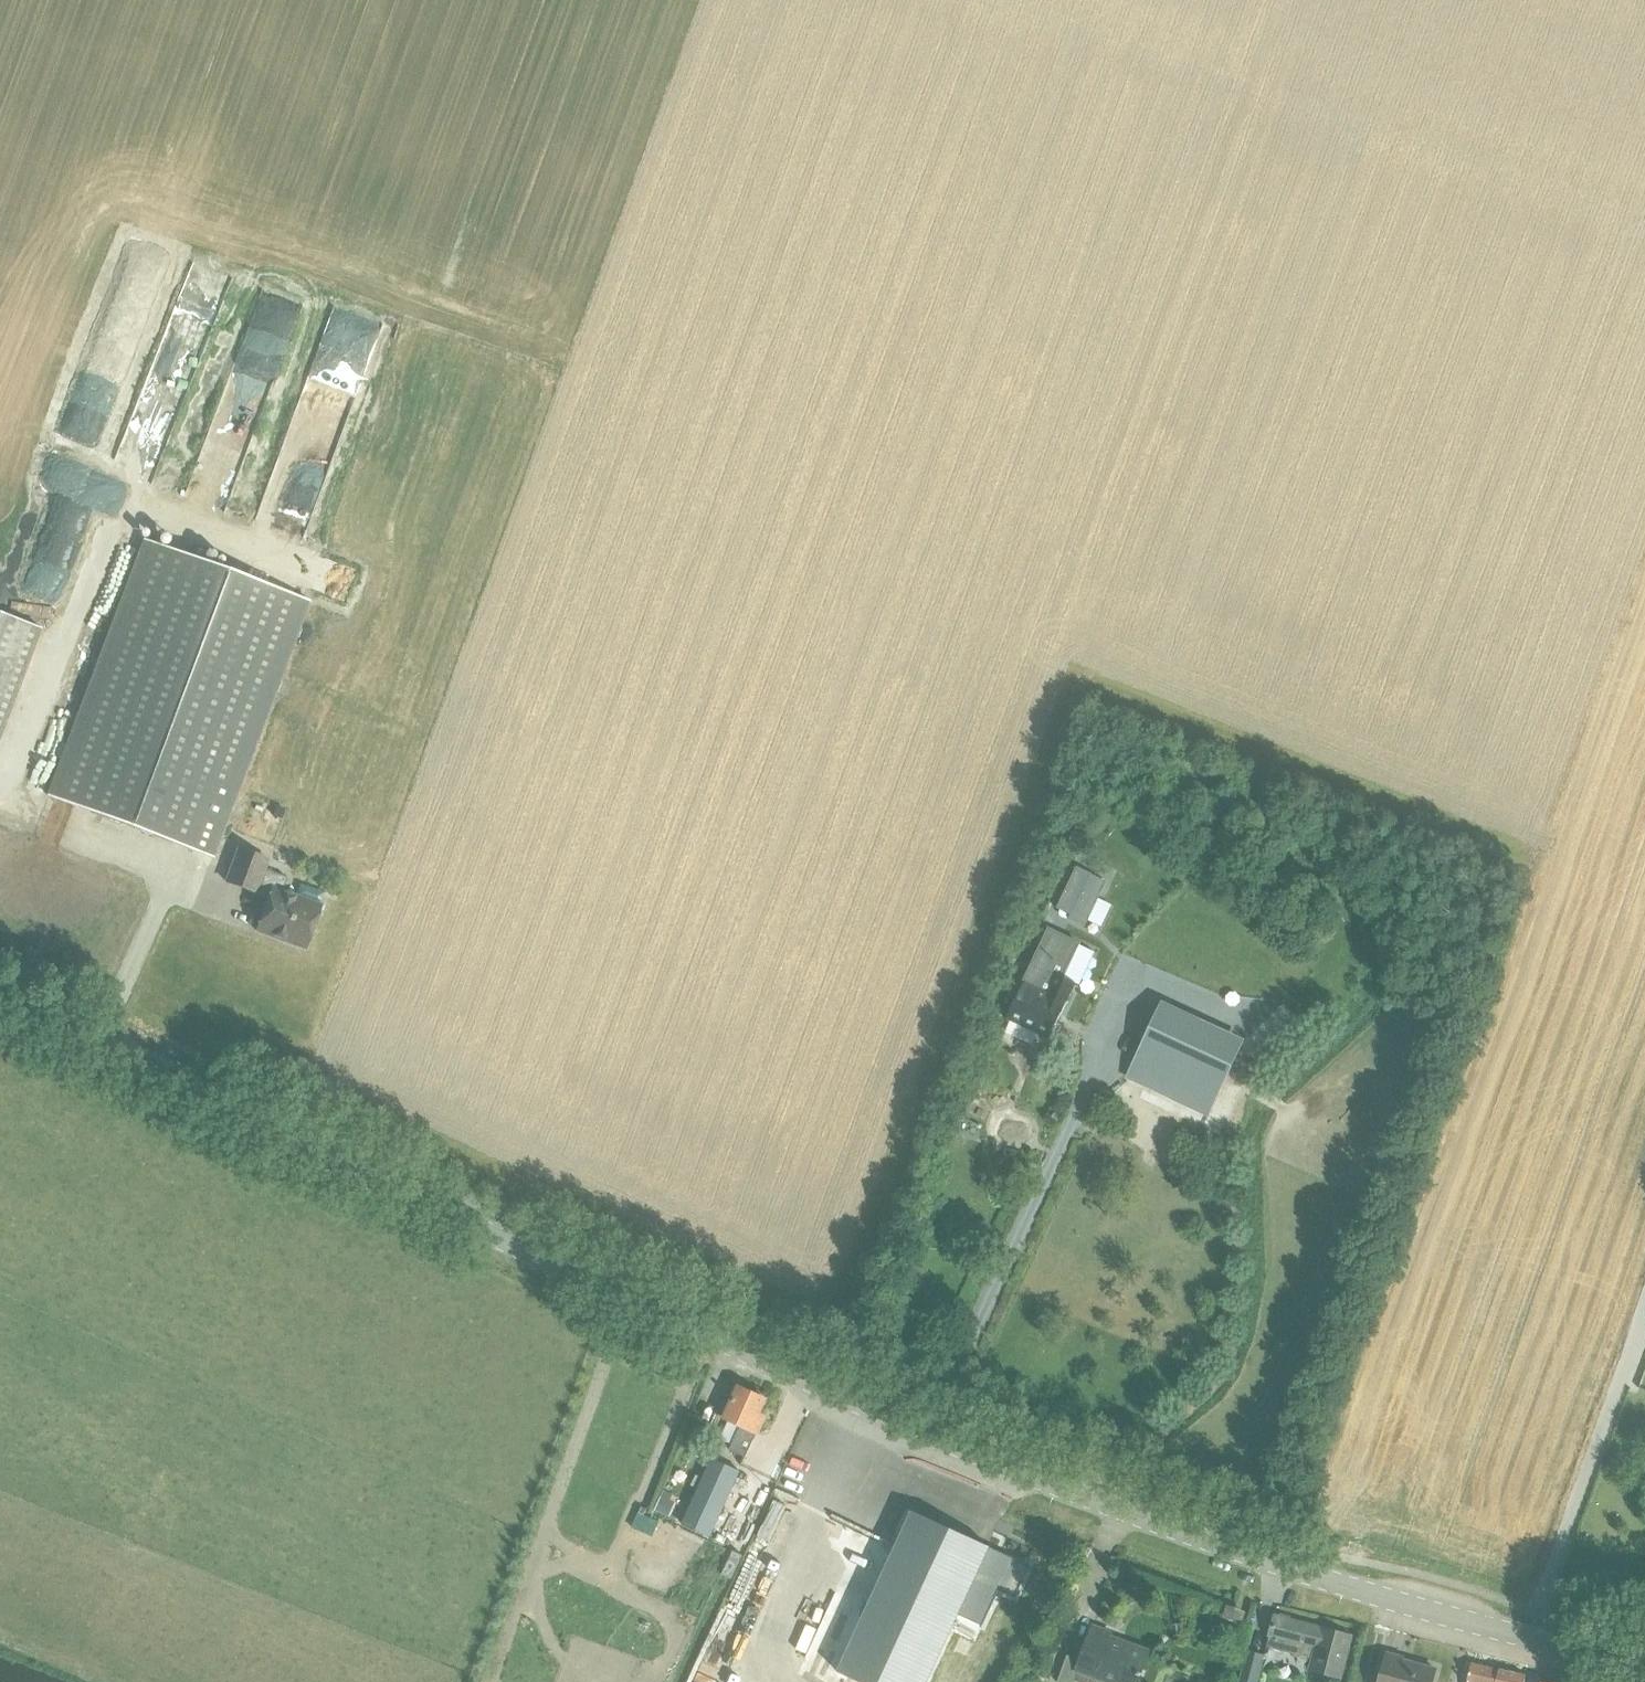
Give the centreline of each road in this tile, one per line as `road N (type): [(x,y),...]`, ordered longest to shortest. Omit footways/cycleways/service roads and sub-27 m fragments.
road 1 (secondary): [(1644,1670),(1318,1582),(953,1446),(0,1012)]

